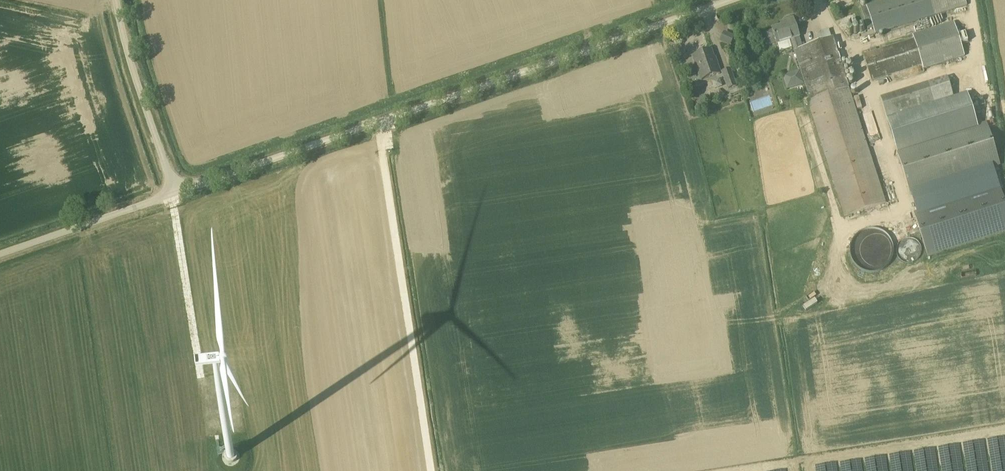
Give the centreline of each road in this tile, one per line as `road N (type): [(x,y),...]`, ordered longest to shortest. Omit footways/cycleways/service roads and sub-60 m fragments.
road 1 (unclassified): [(176,193),(732,0)]
road 2 (unclassified): [(176,193),(115,0)]
road 3 (unclassified): [(0,255),(176,193)]

